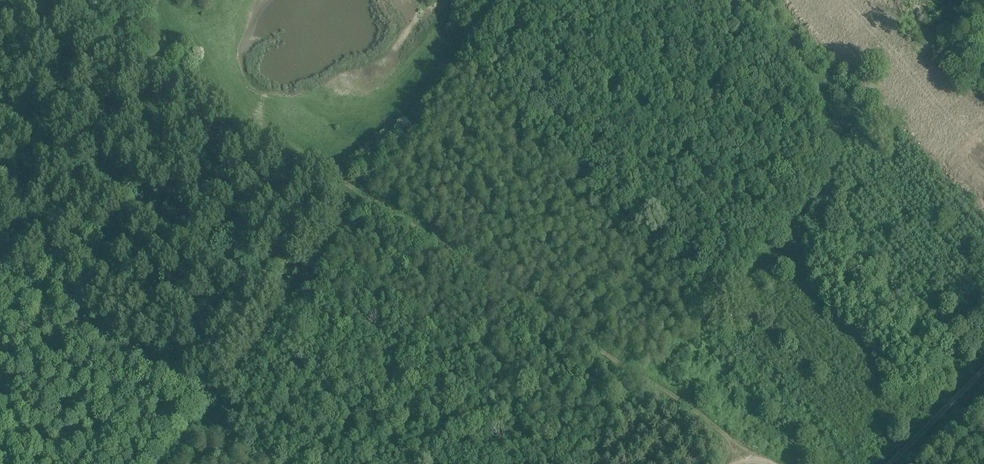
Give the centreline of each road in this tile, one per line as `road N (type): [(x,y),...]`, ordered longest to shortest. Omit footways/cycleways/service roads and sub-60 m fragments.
road 1 (track): [(180,0),(236,93),(338,176),(773,463)]
road 2 (track): [(366,195),(494,0)]
road 3 (track): [(983,361),(885,463)]

